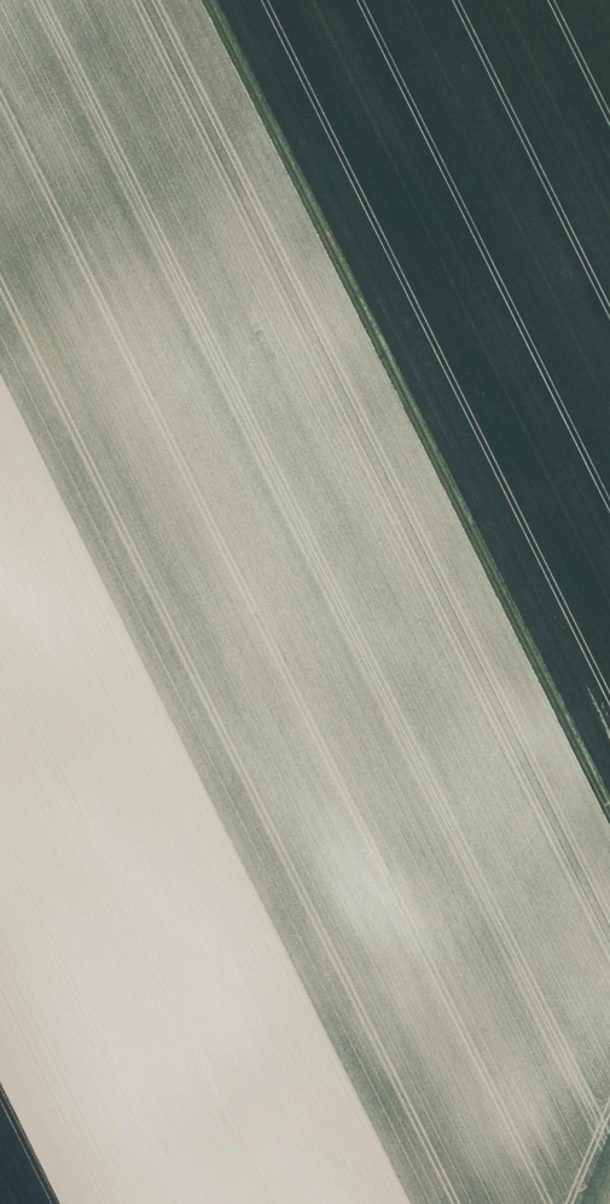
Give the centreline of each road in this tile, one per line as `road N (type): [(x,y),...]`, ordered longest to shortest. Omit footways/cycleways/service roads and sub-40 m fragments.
road 1 (track): [(609,813),(206,0)]

